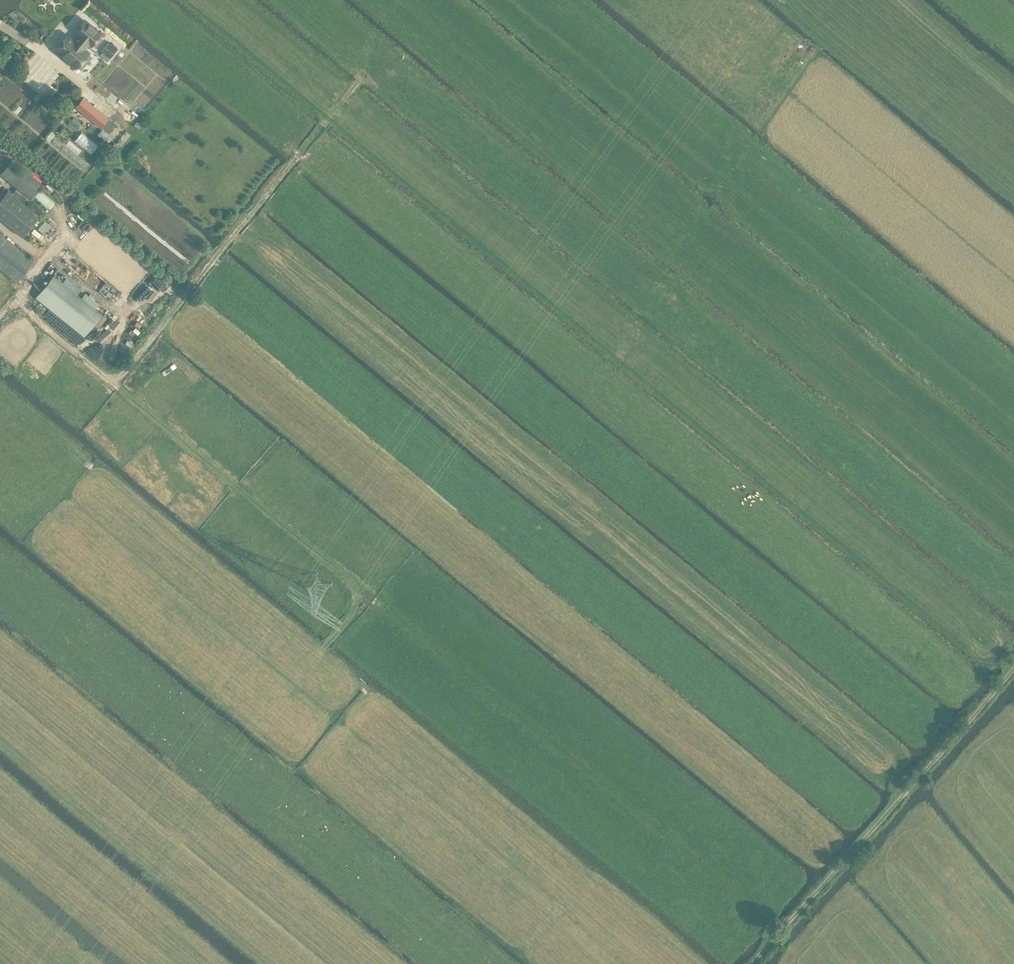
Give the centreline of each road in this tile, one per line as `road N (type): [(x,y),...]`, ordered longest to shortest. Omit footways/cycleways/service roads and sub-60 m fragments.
road 1 (track): [(782,933),(118,384)]
road 2 (track): [(0,224),(43,259),(19,295),(118,384),(350,88)]
road 3 (track): [(782,933),(1013,668)]

